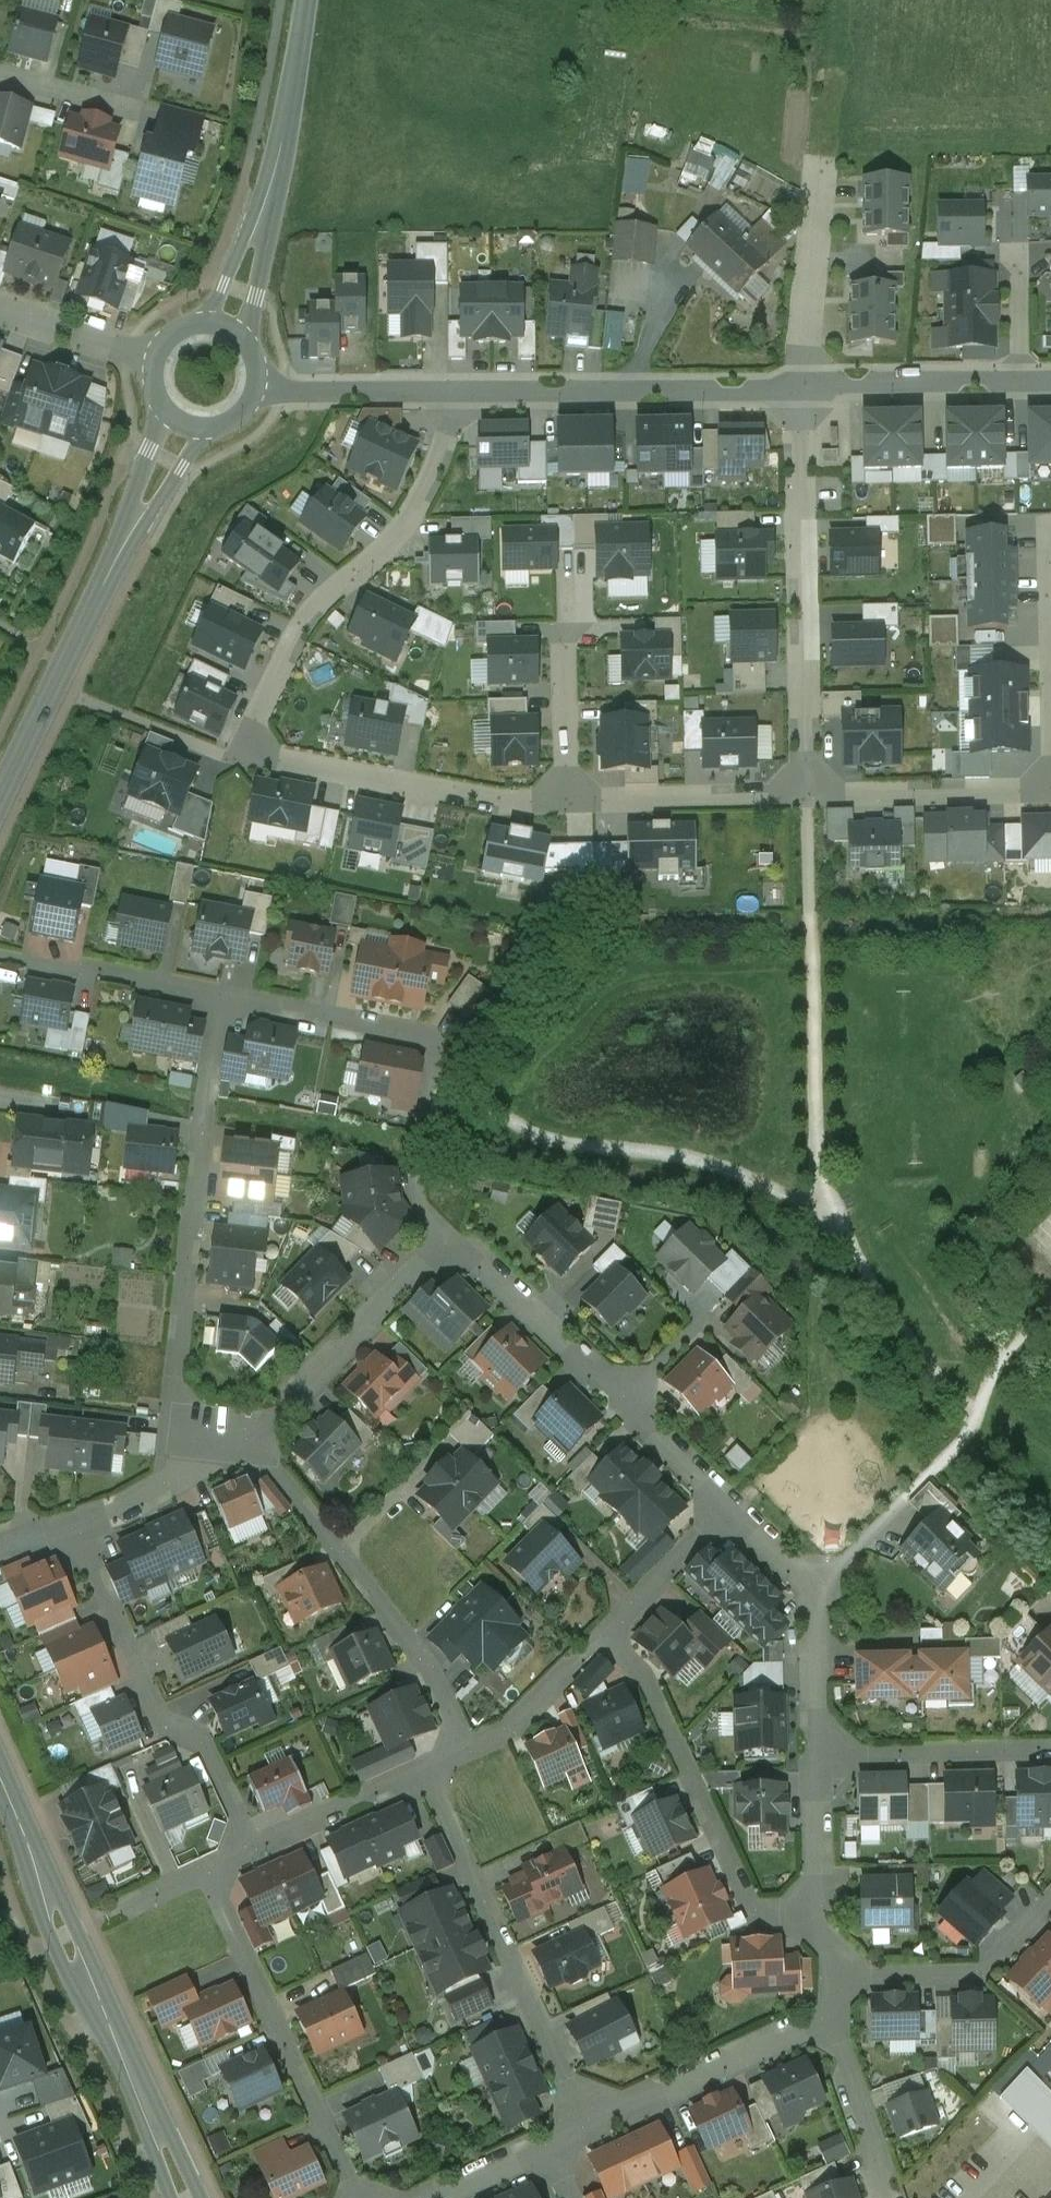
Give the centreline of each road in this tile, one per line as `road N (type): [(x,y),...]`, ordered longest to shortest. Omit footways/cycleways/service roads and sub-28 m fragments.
road 1 (residential): [(450,387),(441,467),(417,513),(332,593),(297,640),(247,756),(502,804),(809,795)]
road 2 (residential): [(223,1000),(176,1403),(203,1463)]
road 3 (tertiary): [(186,2197),(0,1783)]
road 4 (residential): [(223,1000),(435,1044),(412,1170),(419,1206),(446,1235)]
road 5 (residential): [(809,795),(801,384)]
road 6 (residential): [(429,1775),(587,2128)]
road 7 (residential): [(256,1434),(428,1667),(467,1753)]
road 8 (residential): [(600,1636),(643,1679),(755,1912),(811,1918)]
road 9 (residential): [(78,1531),(160,1722),(199,1744),(247,1851)]
road 10 (residential): [(357,2197),(204,1870)]
road 11 (residential): [(840,28),(801,384)]
road 12 (residential): [(801,384),(450,387)]
road 13 (tertiary): [(0,799),(122,548)]
road 14 (residential): [(446,1235),(256,1434)]
road 15 (residential): [(587,2128),(824,2021)]
road 16 (residential): [(1050,380),(801,384)]
road 17 (residential): [(625,1400),(446,1235)]
road 18 (residential): [(809,795),(1050,788)]
road 19 (residential): [(1050,1902),(985,1975),(843,1978)]
road 20 (residential): [(815,1755),(1050,1751)]
road 21 (residential): [(840,28),(1050,32)]
road 22 (tertiary): [(265,205),(307,0)]
road 23 (residential): [(22,961),(223,1000)]
road 24 (residential): [(247,1851),(429,1775)]
road 25 (residential): [(450,387),(258,382)]
road 26 (residential): [(886,2197),(824,2021)]
road 27 (residential): [(600,1636),(728,1507)]
road 28 (residential): [(467,1753),(523,1720),(600,1636)]
road 29 (residential): [(0,311),(157,360)]
road 30 (residential): [(811,1918),(815,1755)]
road 31 (residential): [(815,1755),(815,1593)]
road 32 (residential): [(728,1507),(625,1400)]
road 33 (tertiary): [(162,405),(122,548)]
road 34 (tertiary): [(122,548),(207,429)]
road 35 (tertiary): [(250,348),(265,205)]
road 36 (residential): [(203,1463),(78,1531)]
road 37 (residential): [(912,1492),(815,1593)]
road 38 (tertiary): [(265,205),(203,325)]
road 39 (residential): [(0,74),(129,109)]
road 40 (residential): [(431,2197),(546,2148)]
road 41 (residential): [(815,1593),(728,1507)]

